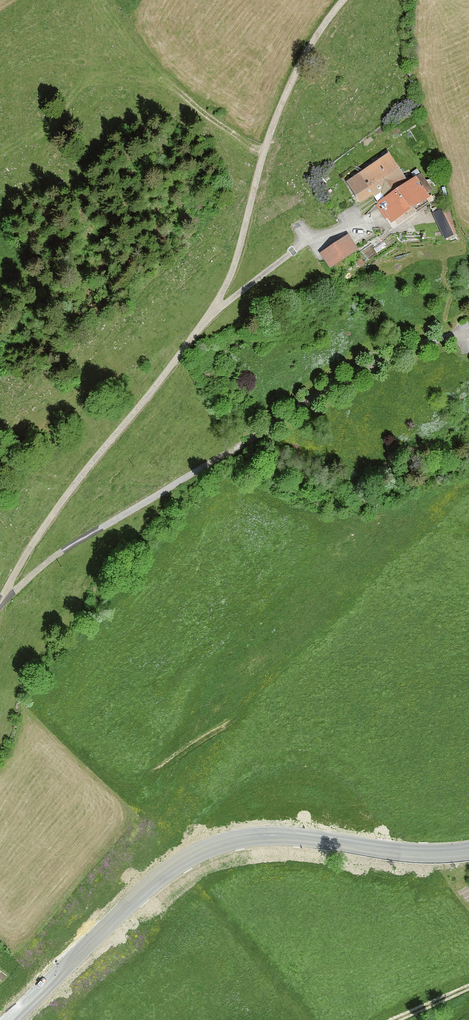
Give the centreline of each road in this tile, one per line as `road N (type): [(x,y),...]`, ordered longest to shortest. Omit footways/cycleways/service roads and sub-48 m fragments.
road 1 (unclassified): [(0,606),(82,539),(356,375),(468,333)]
road 2 (secondary): [(468,861),(376,862),(275,835),(215,847),(159,882),(7,1019)]
road 3 (unclassified): [(0,599),(71,489),(215,308)]
road 4 (unclassified): [(215,308),(280,109),(304,54),(343,0)]
road 5 (unclassified): [(215,308),(307,240),(355,223)]

